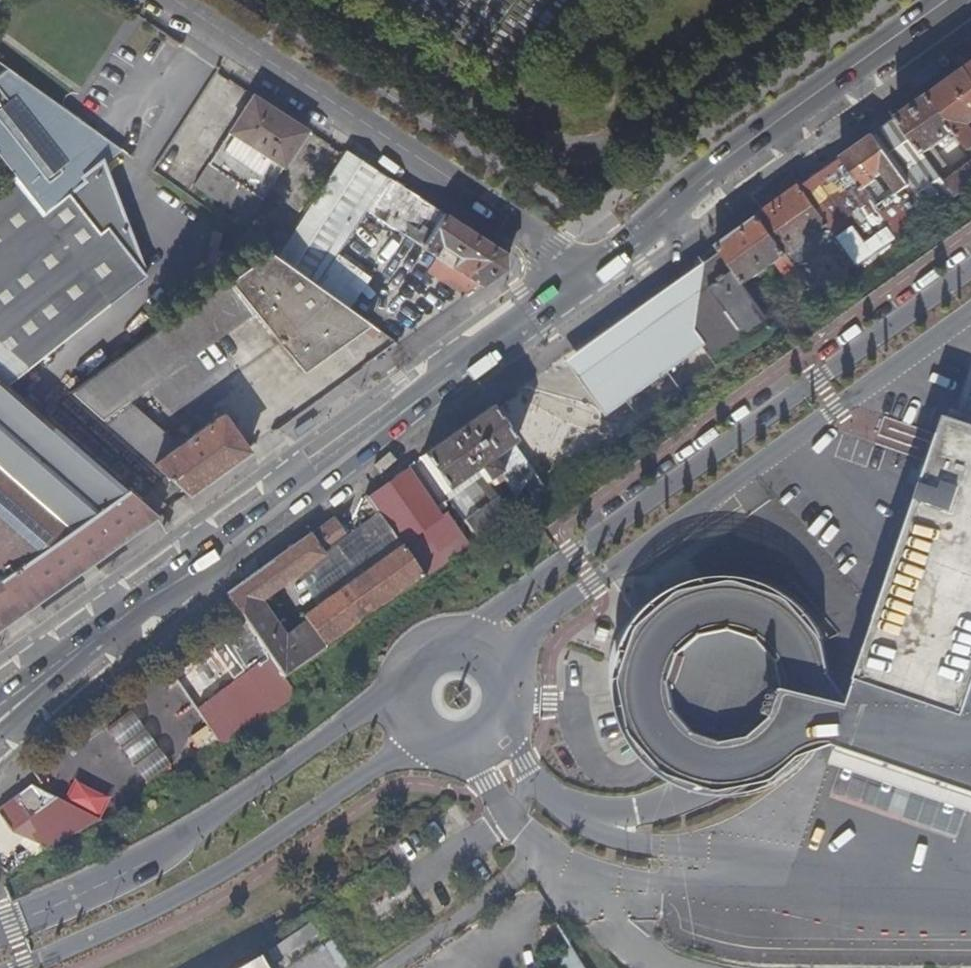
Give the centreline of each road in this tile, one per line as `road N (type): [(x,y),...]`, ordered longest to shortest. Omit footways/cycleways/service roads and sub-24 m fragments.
road 1 (residential): [(585,275),(173,0)]
road 2 (primary): [(585,275),(970,0)]
road 3 (primary): [(0,741),(287,508),(358,437)]
road 4 (primary): [(358,437),(285,470),(0,680)]
road 5 (primary): [(358,437),(585,275)]

